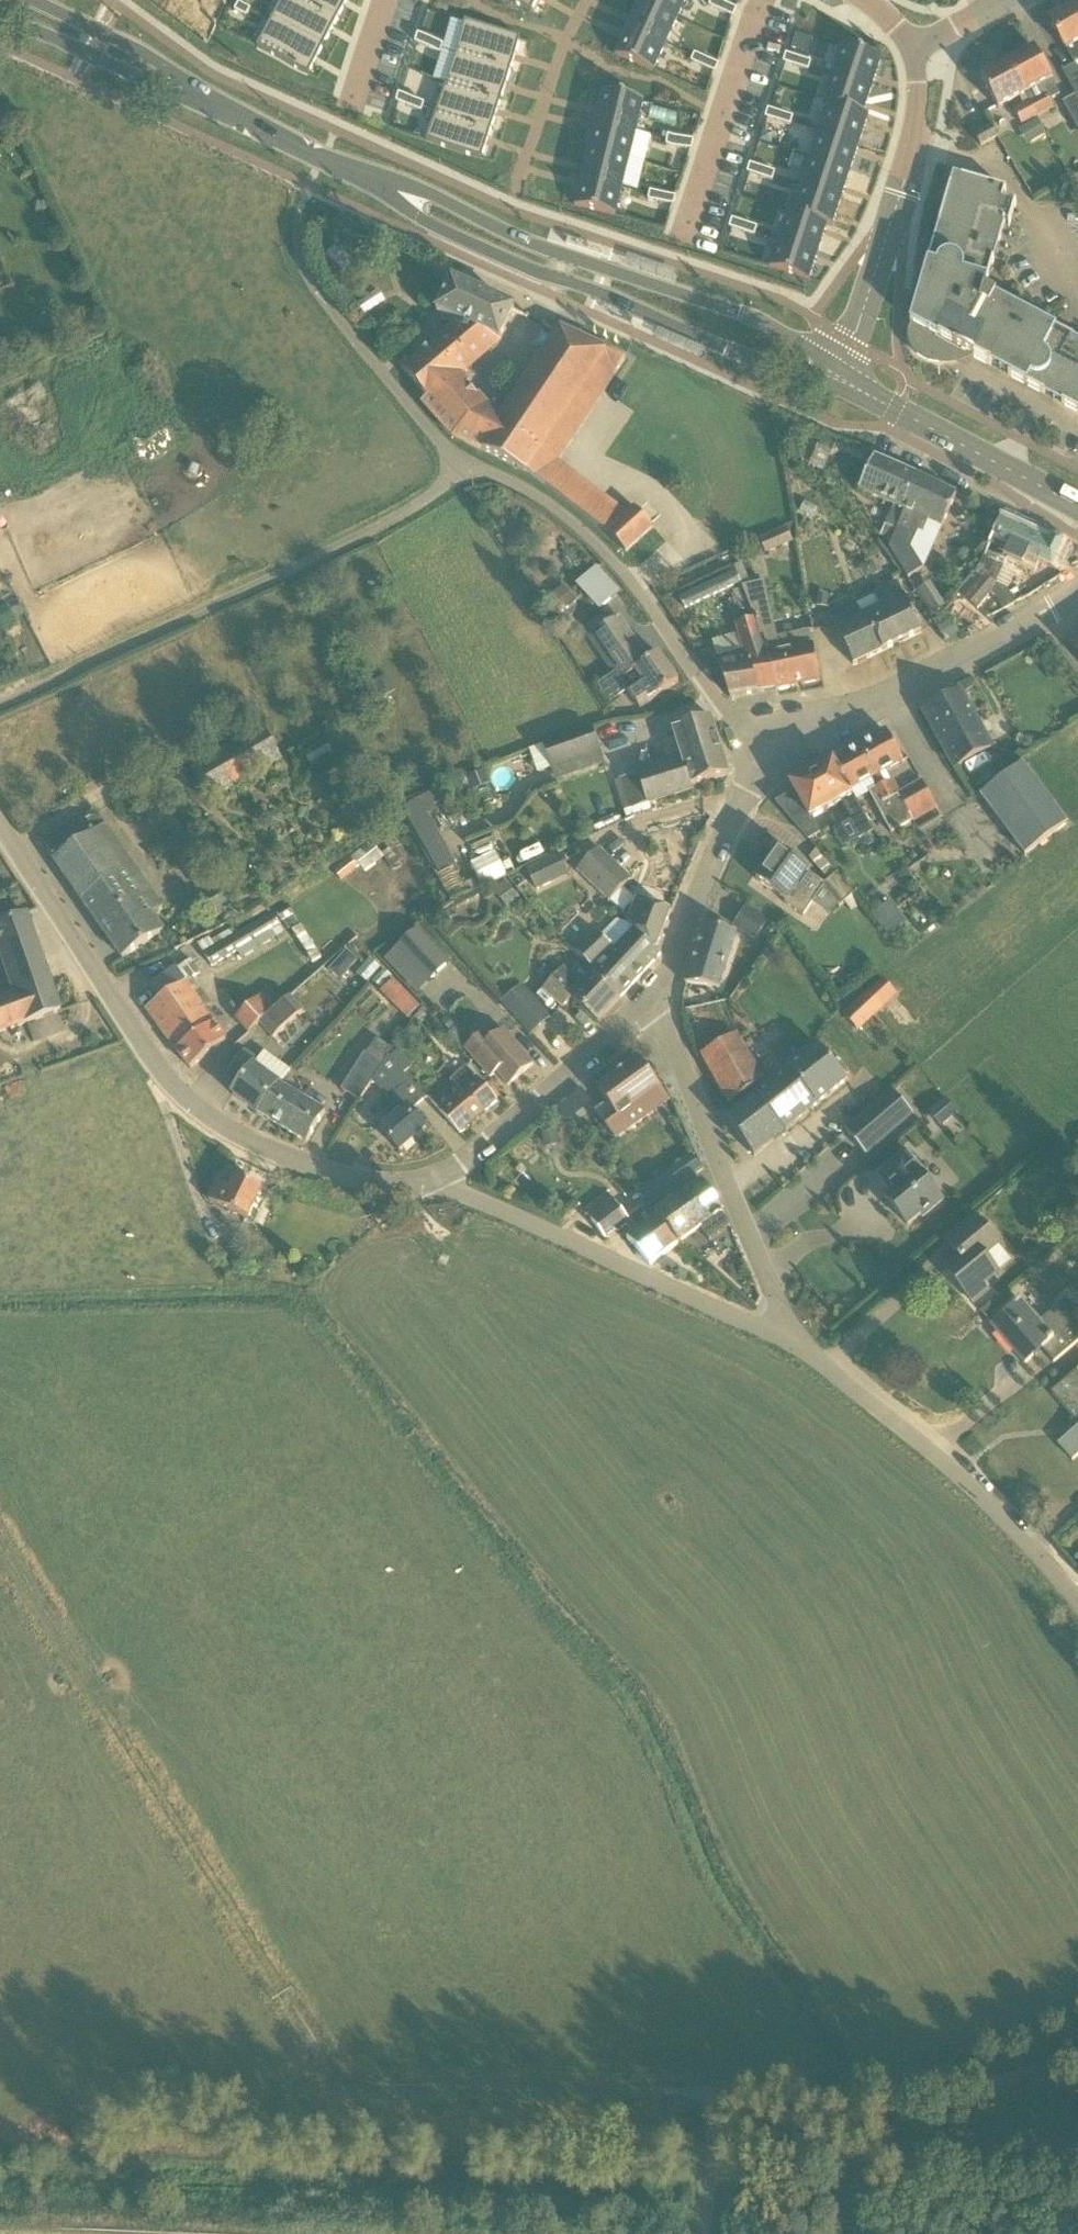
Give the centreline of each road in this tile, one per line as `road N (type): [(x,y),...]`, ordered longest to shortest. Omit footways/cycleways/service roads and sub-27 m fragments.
road 1 (track): [(710,2091),(371,2086),(331,2068),(0,1545)]
road 2 (residential): [(439,1182),(373,1182),(292,1163),(210,1121),(159,1069),(0,823)]
road 3 (secondary): [(833,375),(797,341),(741,313),(550,251),(416,188),(320,160)]
road 4 (secondary): [(320,160),(527,268),(728,349),(833,375)]
road 5 (residential): [(0,703),(373,530),(466,473)]
road 6 (unclassified): [(705,2233),(710,2091),(876,2095),(1002,2084),(1077,2048)]
road 7 (residential): [(759,761),(621,565),(538,494),(466,473)]
road 8 (residential): [(794,1343),(439,1182)]
road 9 (residential): [(1077,1602),(1044,1558),(942,1461),(794,1343)]
road 10 (residential): [(466,473),(310,287),(295,255),(301,201),(320,160)]
road 11 (residential): [(794,1343),(655,999)]
road 12 (residential): [(1077,595),(759,761)]
road 13 (residential): [(833,375),(916,146),(927,80),(918,46)]
road 14 (residential): [(439,1182),(655,999)]
road 15 (secondary): [(1077,506),(833,375)]
road 16 (secondary): [(0,17),(189,100),(246,117)]
road 17 (residential): [(655,999),(759,761)]
road 18 (residential): [(682,240),(764,0)]
road 19 (secondary): [(246,117),(34,0)]

